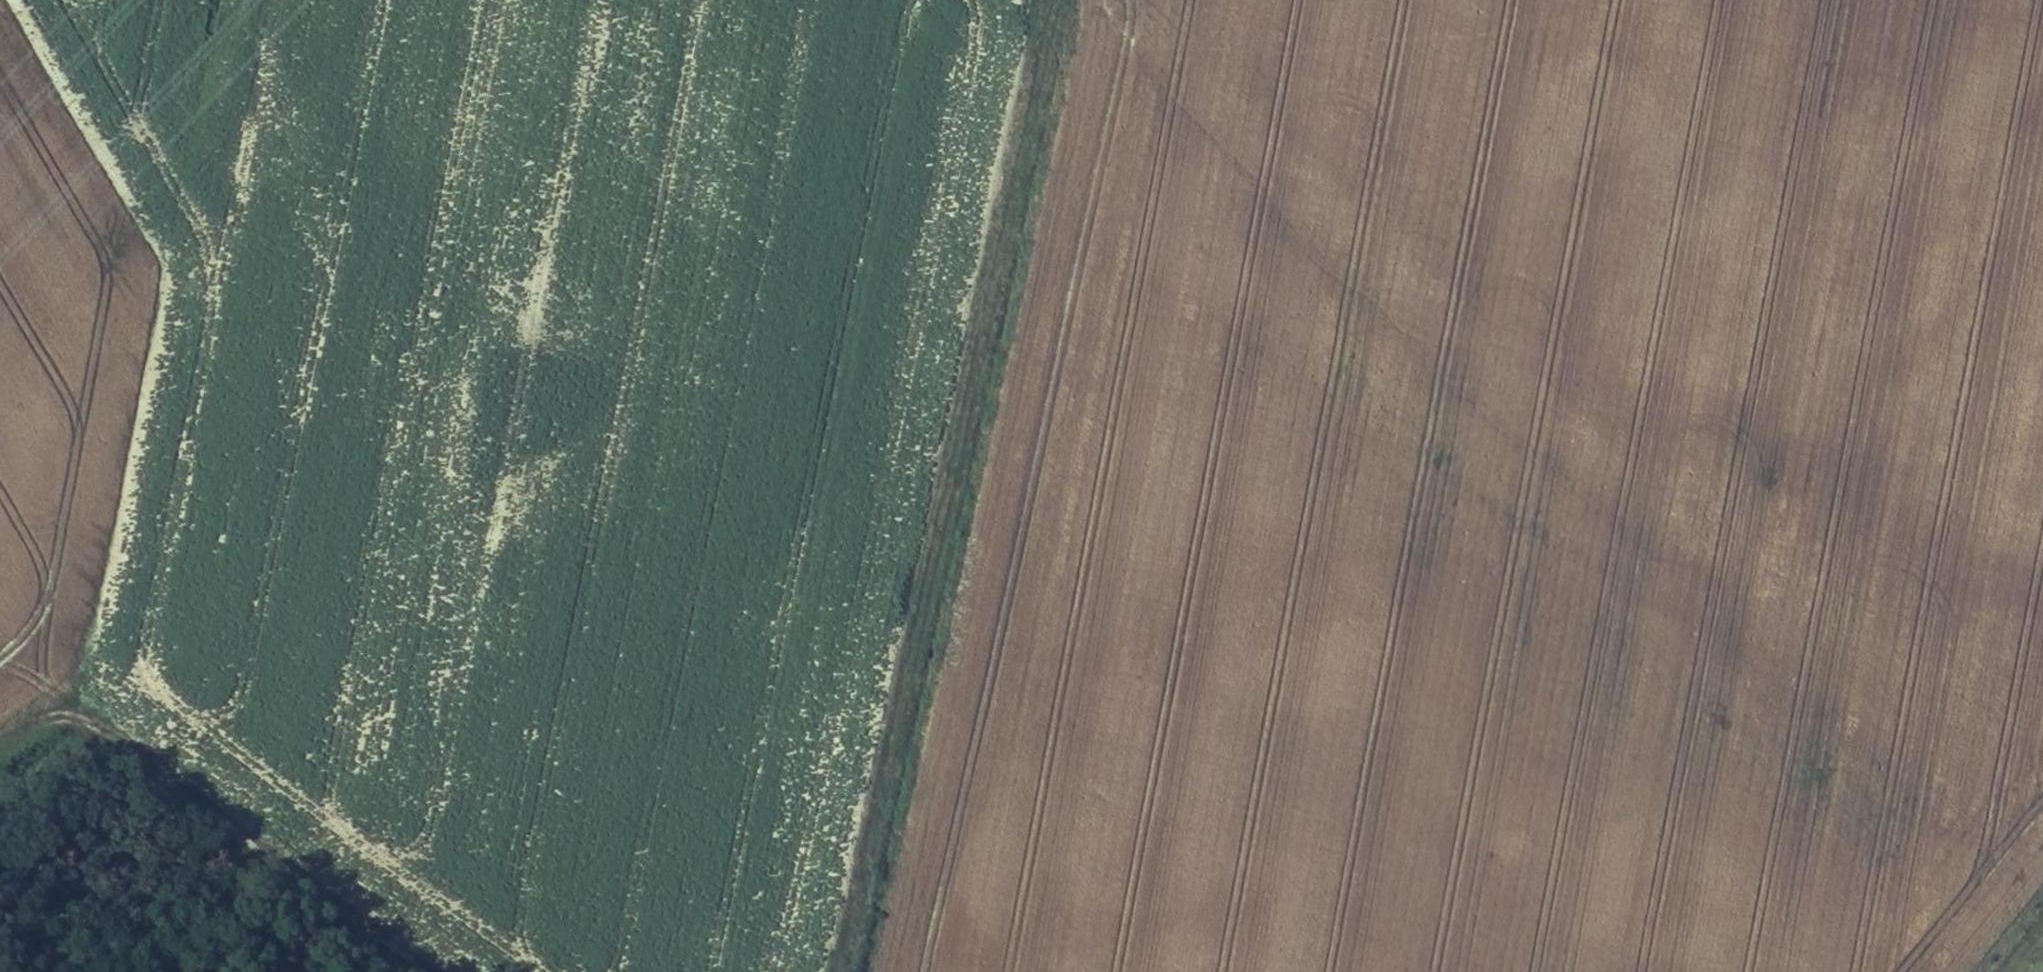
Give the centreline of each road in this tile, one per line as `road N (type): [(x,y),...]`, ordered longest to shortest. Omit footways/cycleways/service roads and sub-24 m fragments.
road 1 (track): [(836,971),(1055,0)]
road 2 (track): [(0,757),(57,721),(89,725),(435,971)]

